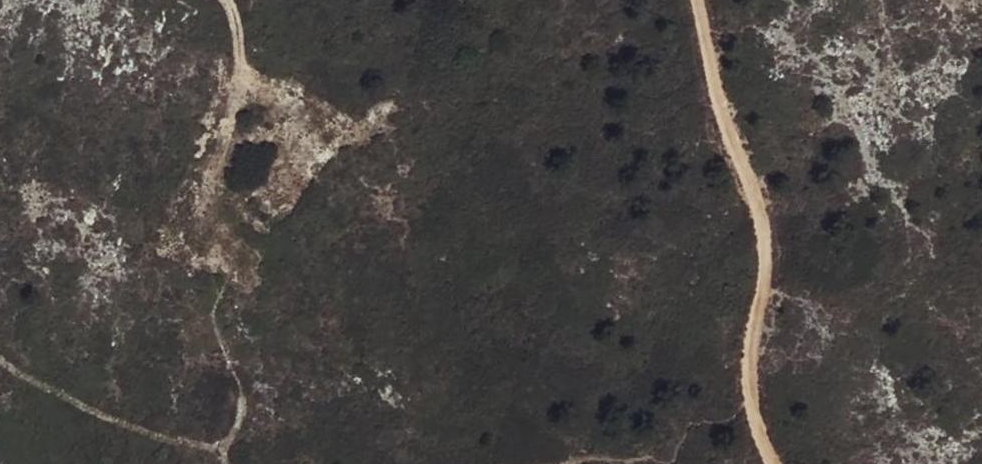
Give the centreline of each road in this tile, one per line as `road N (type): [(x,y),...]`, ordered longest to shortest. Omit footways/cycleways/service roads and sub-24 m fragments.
road 1 (track): [(696,0),(723,113),(763,227),(750,369),(764,443),(776,463)]

